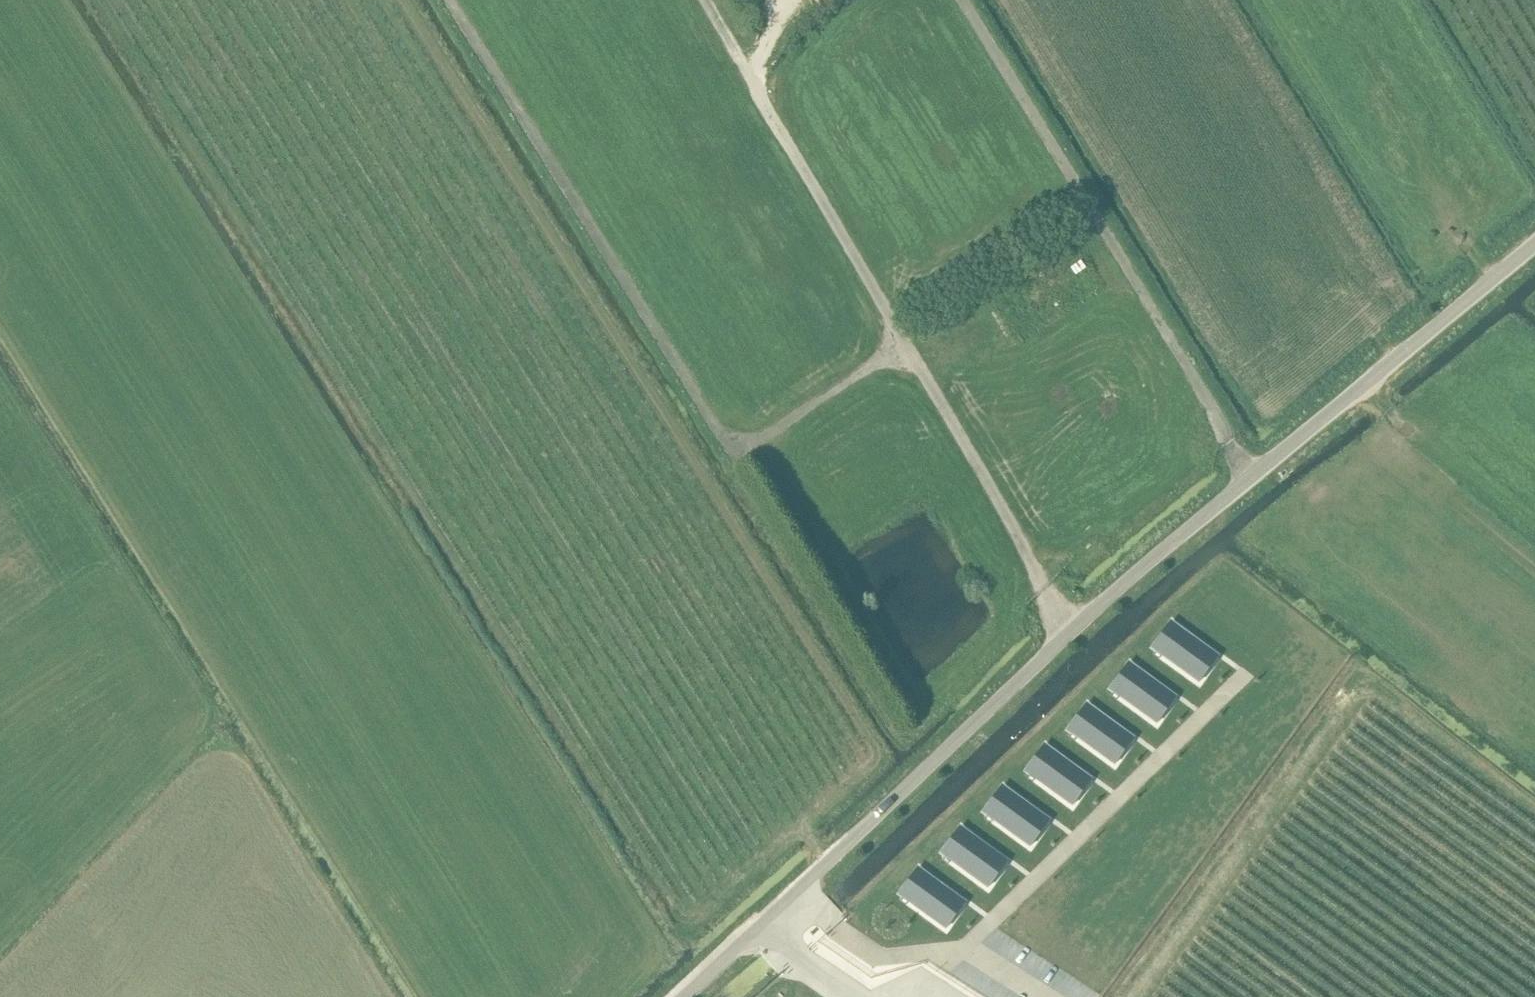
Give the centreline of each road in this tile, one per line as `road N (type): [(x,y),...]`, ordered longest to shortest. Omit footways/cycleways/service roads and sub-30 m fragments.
road 1 (unclassified): [(684,996),(1176,536),(1534,245)]

